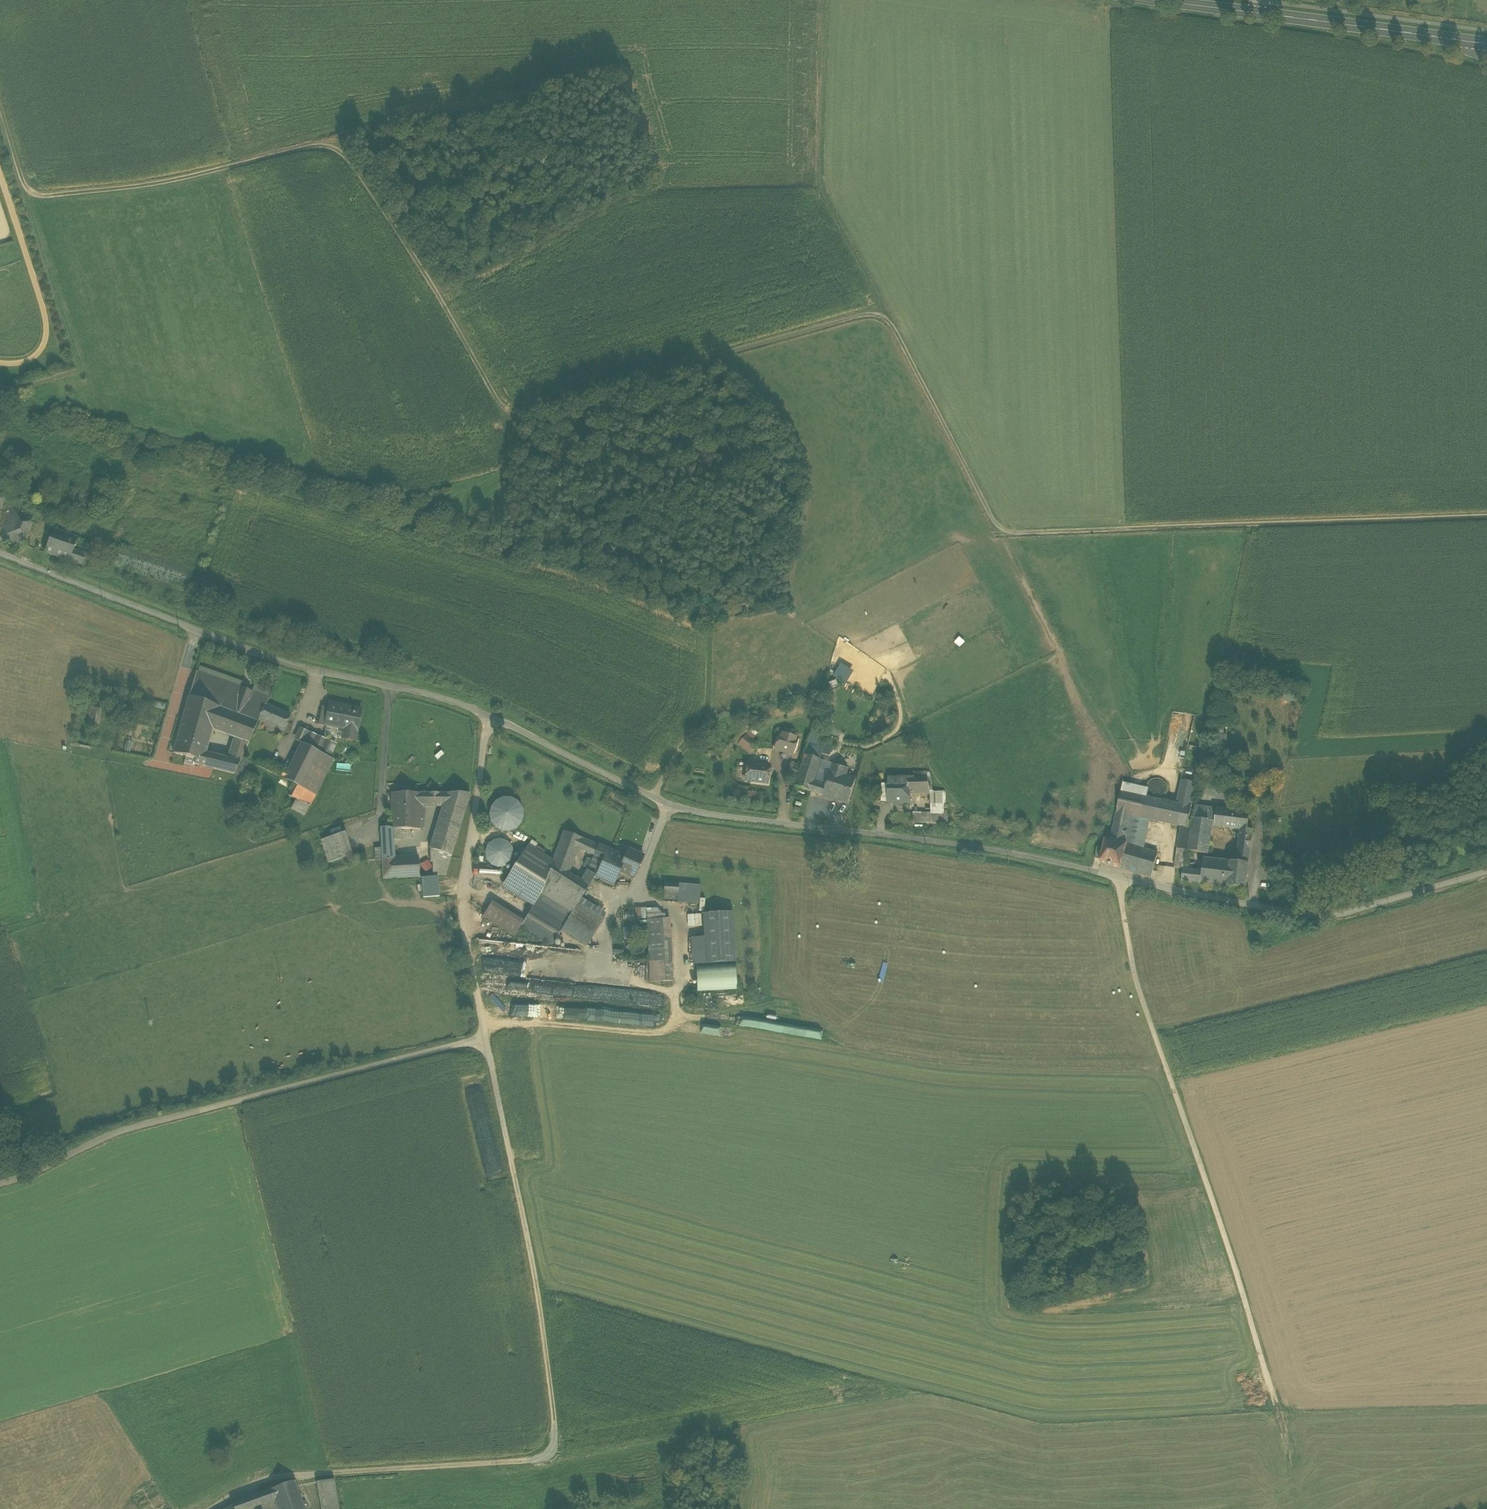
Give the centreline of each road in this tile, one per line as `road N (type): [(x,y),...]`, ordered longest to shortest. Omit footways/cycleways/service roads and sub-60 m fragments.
road 1 (track): [(0,104),(30,198),(155,184),(339,140),(441,296),(504,414),(883,308),(1001,532),(1486,516)]
road 2 (unclassified): [(0,556),(291,667),(411,688),(488,714),(669,804),(705,815),(1006,851),(1318,917),(1486,872)]
road 3 (track): [(488,714),(461,929),(538,1288),(555,1458),(318,1474)]
road 4 (track): [(1118,876),(1133,975),(1232,1254),(1276,1408)]
road 5 (unclassified): [(0,1183),(114,1133),(484,1037)]
road 6 (tertiary): [(1266,13),(1486,43)]

